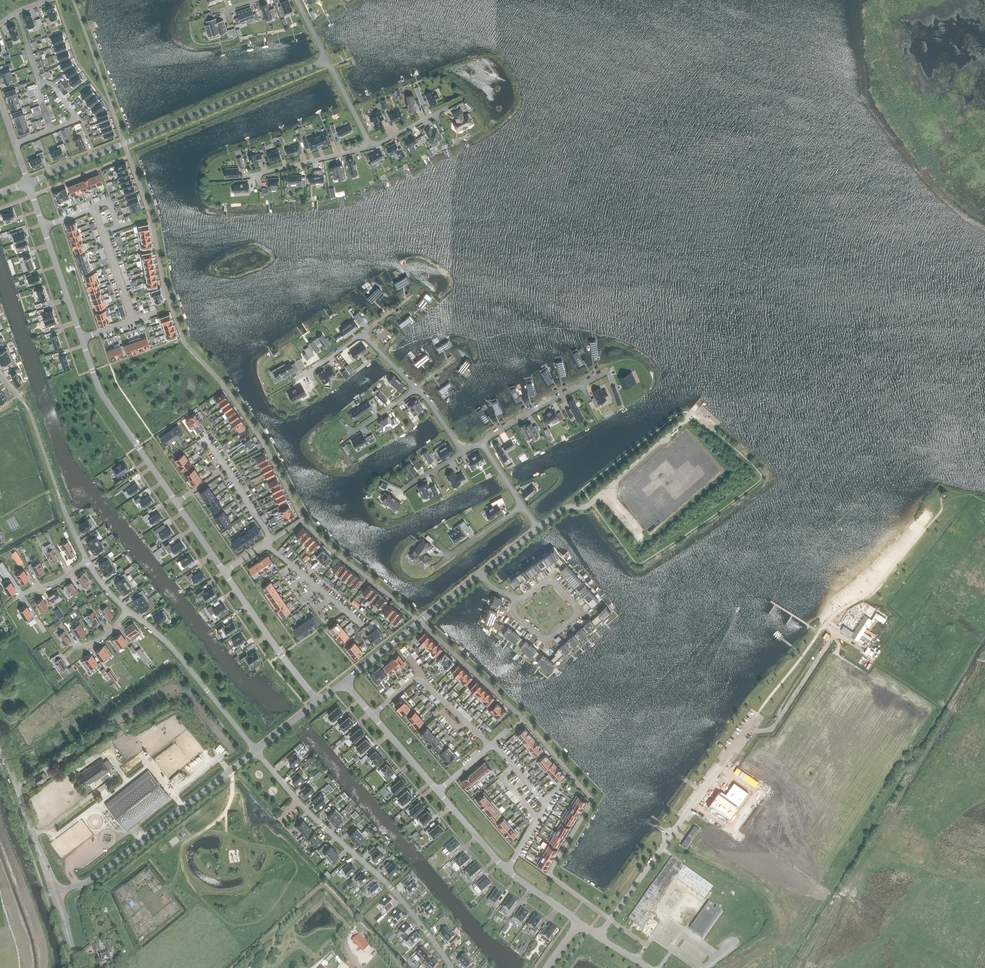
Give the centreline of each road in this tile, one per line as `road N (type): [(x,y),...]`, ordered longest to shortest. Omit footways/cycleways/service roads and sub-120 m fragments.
road 1 (residential): [(224,572),(100,390),(28,183)]
road 2 (unclassified): [(28,183),(326,60)]
road 3 (residential): [(451,967),(404,903),(256,750)]
road 4 (unclassified): [(55,892),(94,879),(236,766)]
road 5 (residential): [(579,923),(498,862),(438,792)]
road 6 (residential): [(256,750),(173,650),(128,611)]
road 7 (residential): [(344,681),(480,574)]
road 8 (secondary): [(55,892),(0,740)]
road 9 (residential): [(318,701),(224,572)]
road 10 (residential): [(519,600),(547,582),(575,614),(543,638),(513,607)]
road 11 (residential): [(480,442),(610,370)]
road 12 (residential): [(599,936),(684,817)]
road 13 (residential): [(438,792),(344,681)]
road 14 (residential): [(244,177),(370,146)]

